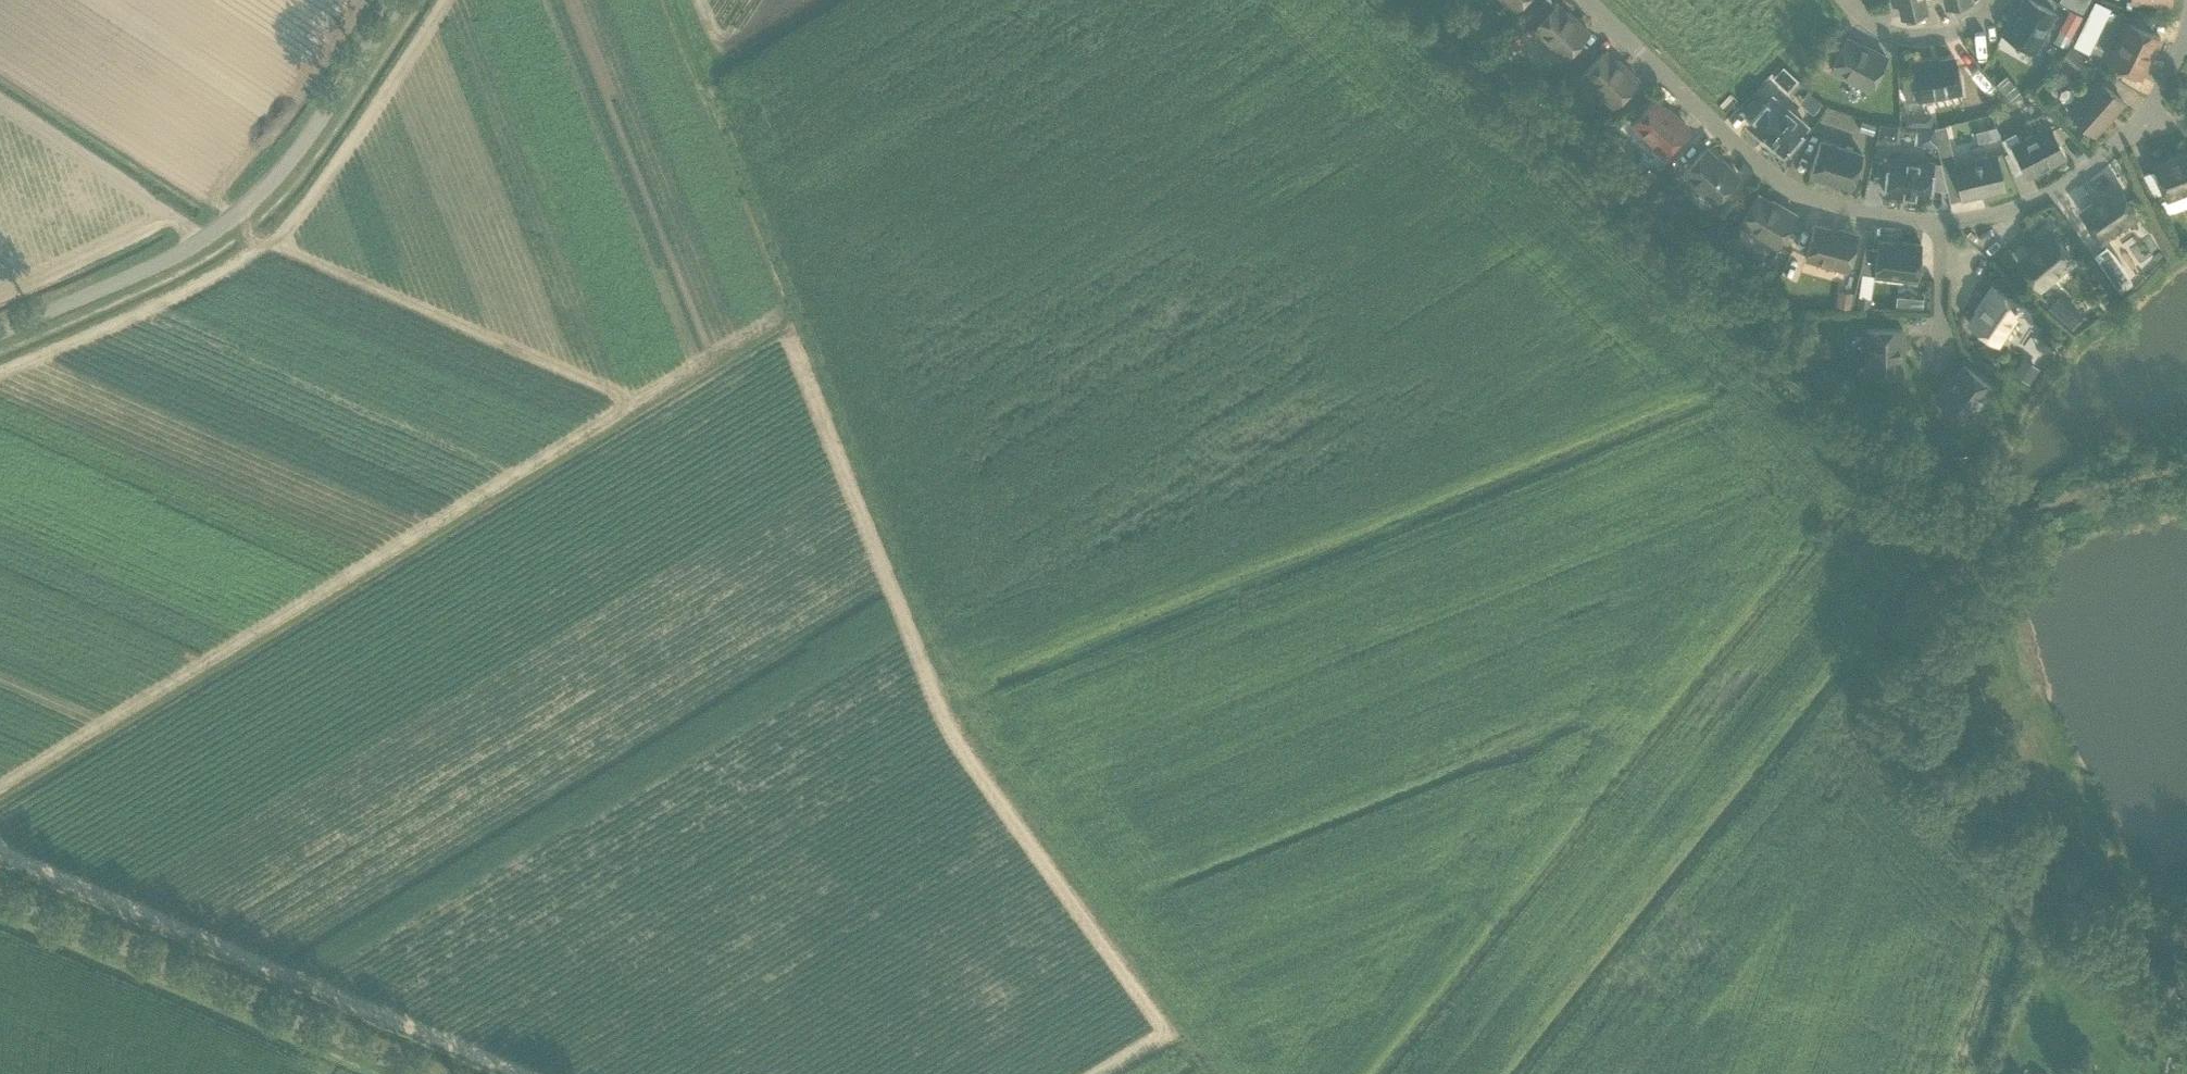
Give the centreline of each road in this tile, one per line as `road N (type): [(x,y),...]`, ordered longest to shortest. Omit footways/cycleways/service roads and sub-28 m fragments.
road 1 (track): [(952,708),(672,0)]
road 2 (unclassified): [(0,328),(148,264),(263,185),(394,0)]
road 3 (unclassified): [(403,1073),(0,896)]

